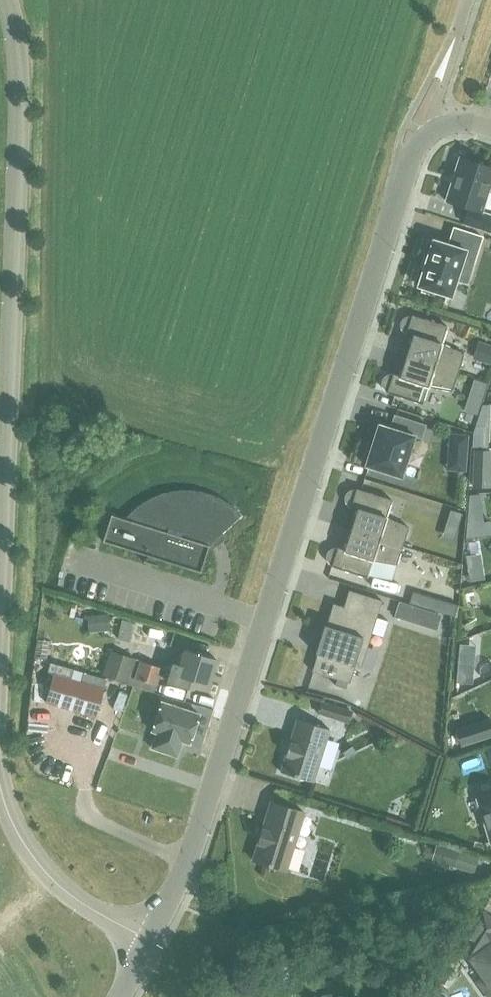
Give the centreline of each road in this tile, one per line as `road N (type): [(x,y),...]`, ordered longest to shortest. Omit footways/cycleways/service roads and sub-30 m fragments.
road 1 (residential): [(154,939),(79,896),(33,848),(14,805),(1,739),(22,103),(11,0)]
road 2 (unclassified): [(154,939),(193,851),(424,132)]

